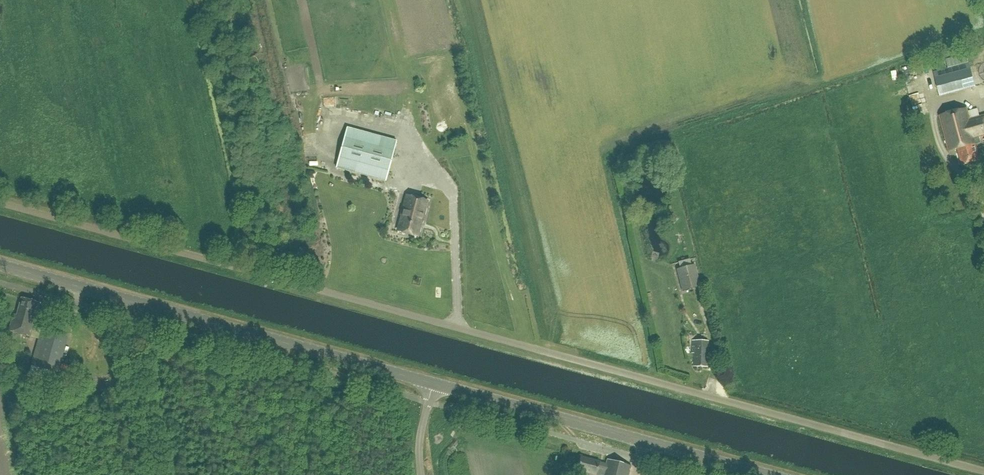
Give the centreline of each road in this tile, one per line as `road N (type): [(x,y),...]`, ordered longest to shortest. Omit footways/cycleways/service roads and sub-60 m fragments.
road 1 (unclassified): [(983,470),(0,202)]
road 2 (tertiary): [(430,382),(0,264)]
road 3 (tertiary): [(772,474),(430,382)]
road 4 (track): [(163,474),(128,317)]

